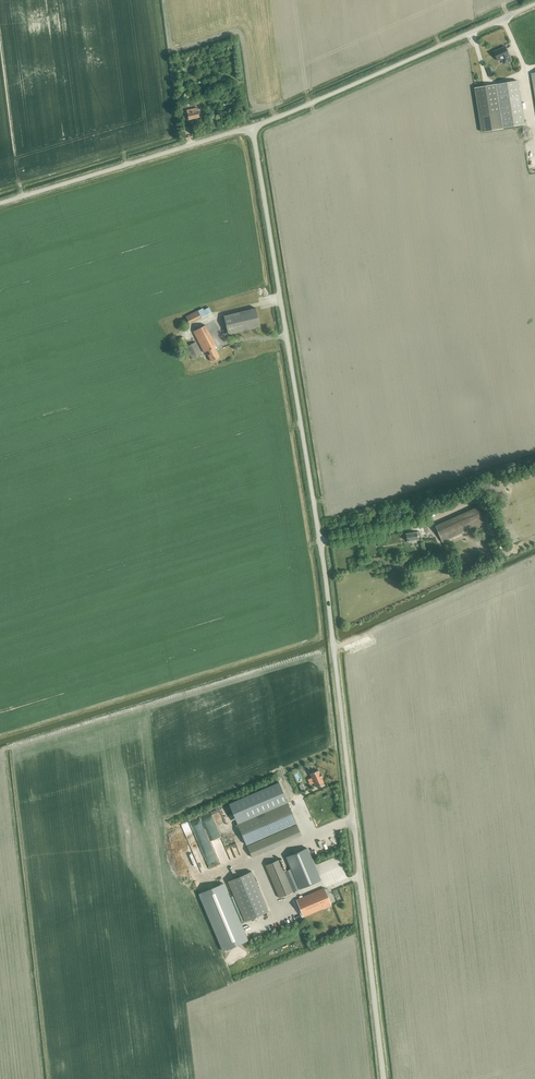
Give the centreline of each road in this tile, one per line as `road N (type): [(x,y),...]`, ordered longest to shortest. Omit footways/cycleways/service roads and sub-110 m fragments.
road 1 (unclassified): [(384,1078),(315,512),(252,128)]
road 2 (unclassified): [(252,128),(534,4)]
road 3 (unclassified): [(0,203),(252,128)]

